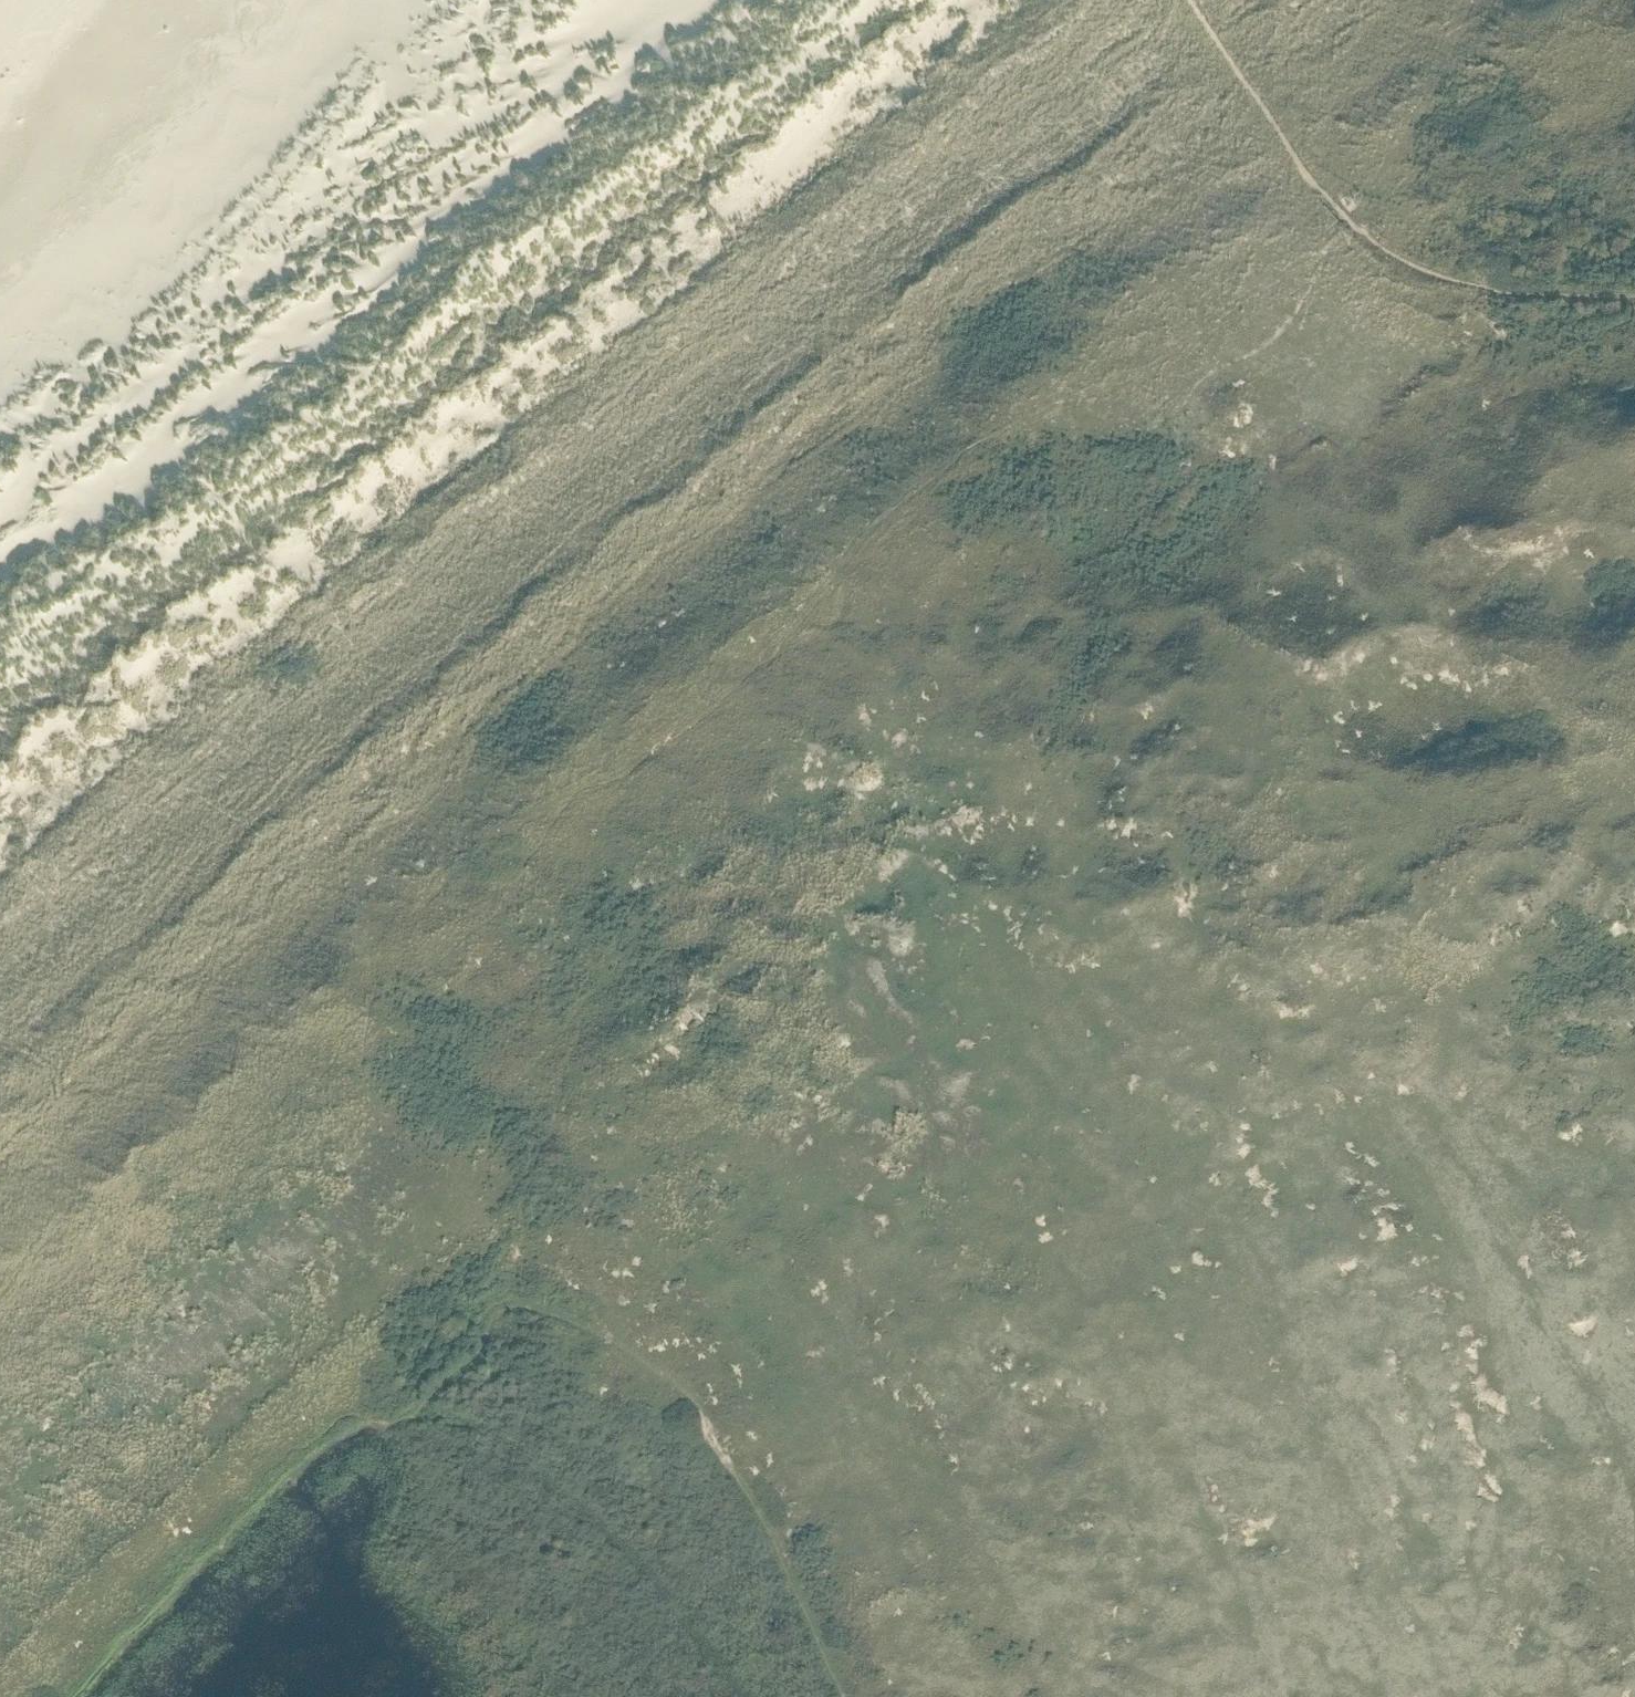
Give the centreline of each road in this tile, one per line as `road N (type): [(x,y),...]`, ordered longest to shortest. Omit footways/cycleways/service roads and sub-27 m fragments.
road 1 (track): [(750,1696),(642,1561),(555,1479),(471,1416),(419,1408),(342,1432),(287,1475),(62,1696)]

